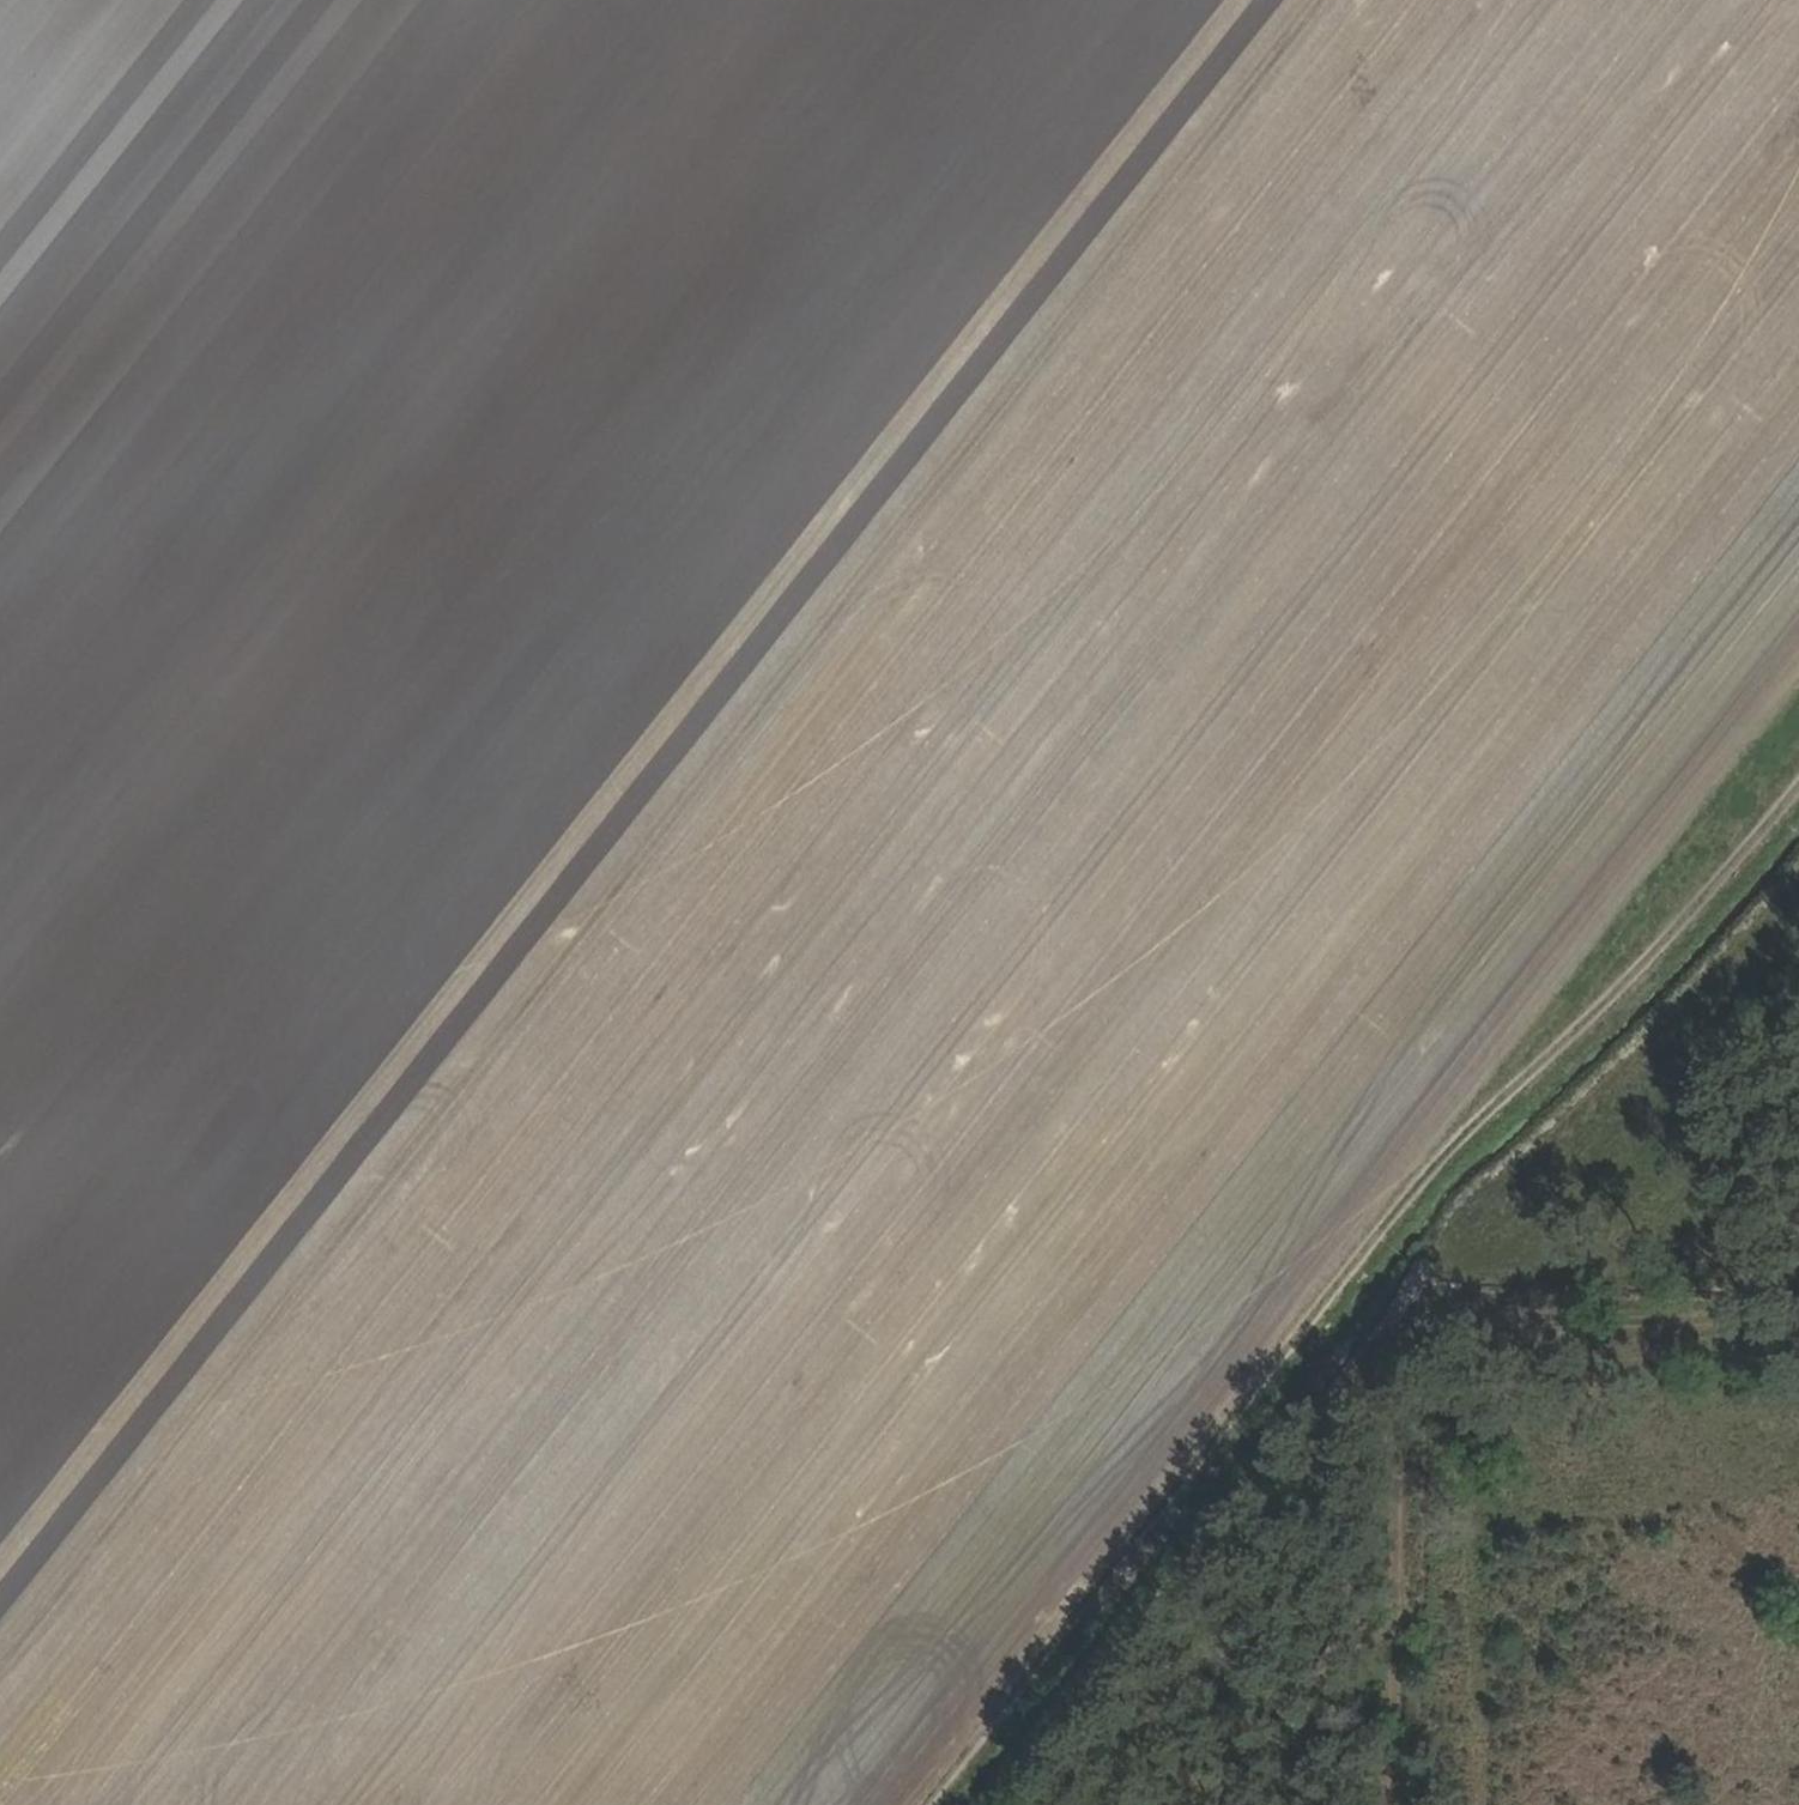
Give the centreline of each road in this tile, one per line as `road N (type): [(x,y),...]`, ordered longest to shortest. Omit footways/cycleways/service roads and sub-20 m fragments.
road 1 (track): [(1404,1804),(1420,1321),(1449,1287),(1798,1307)]

